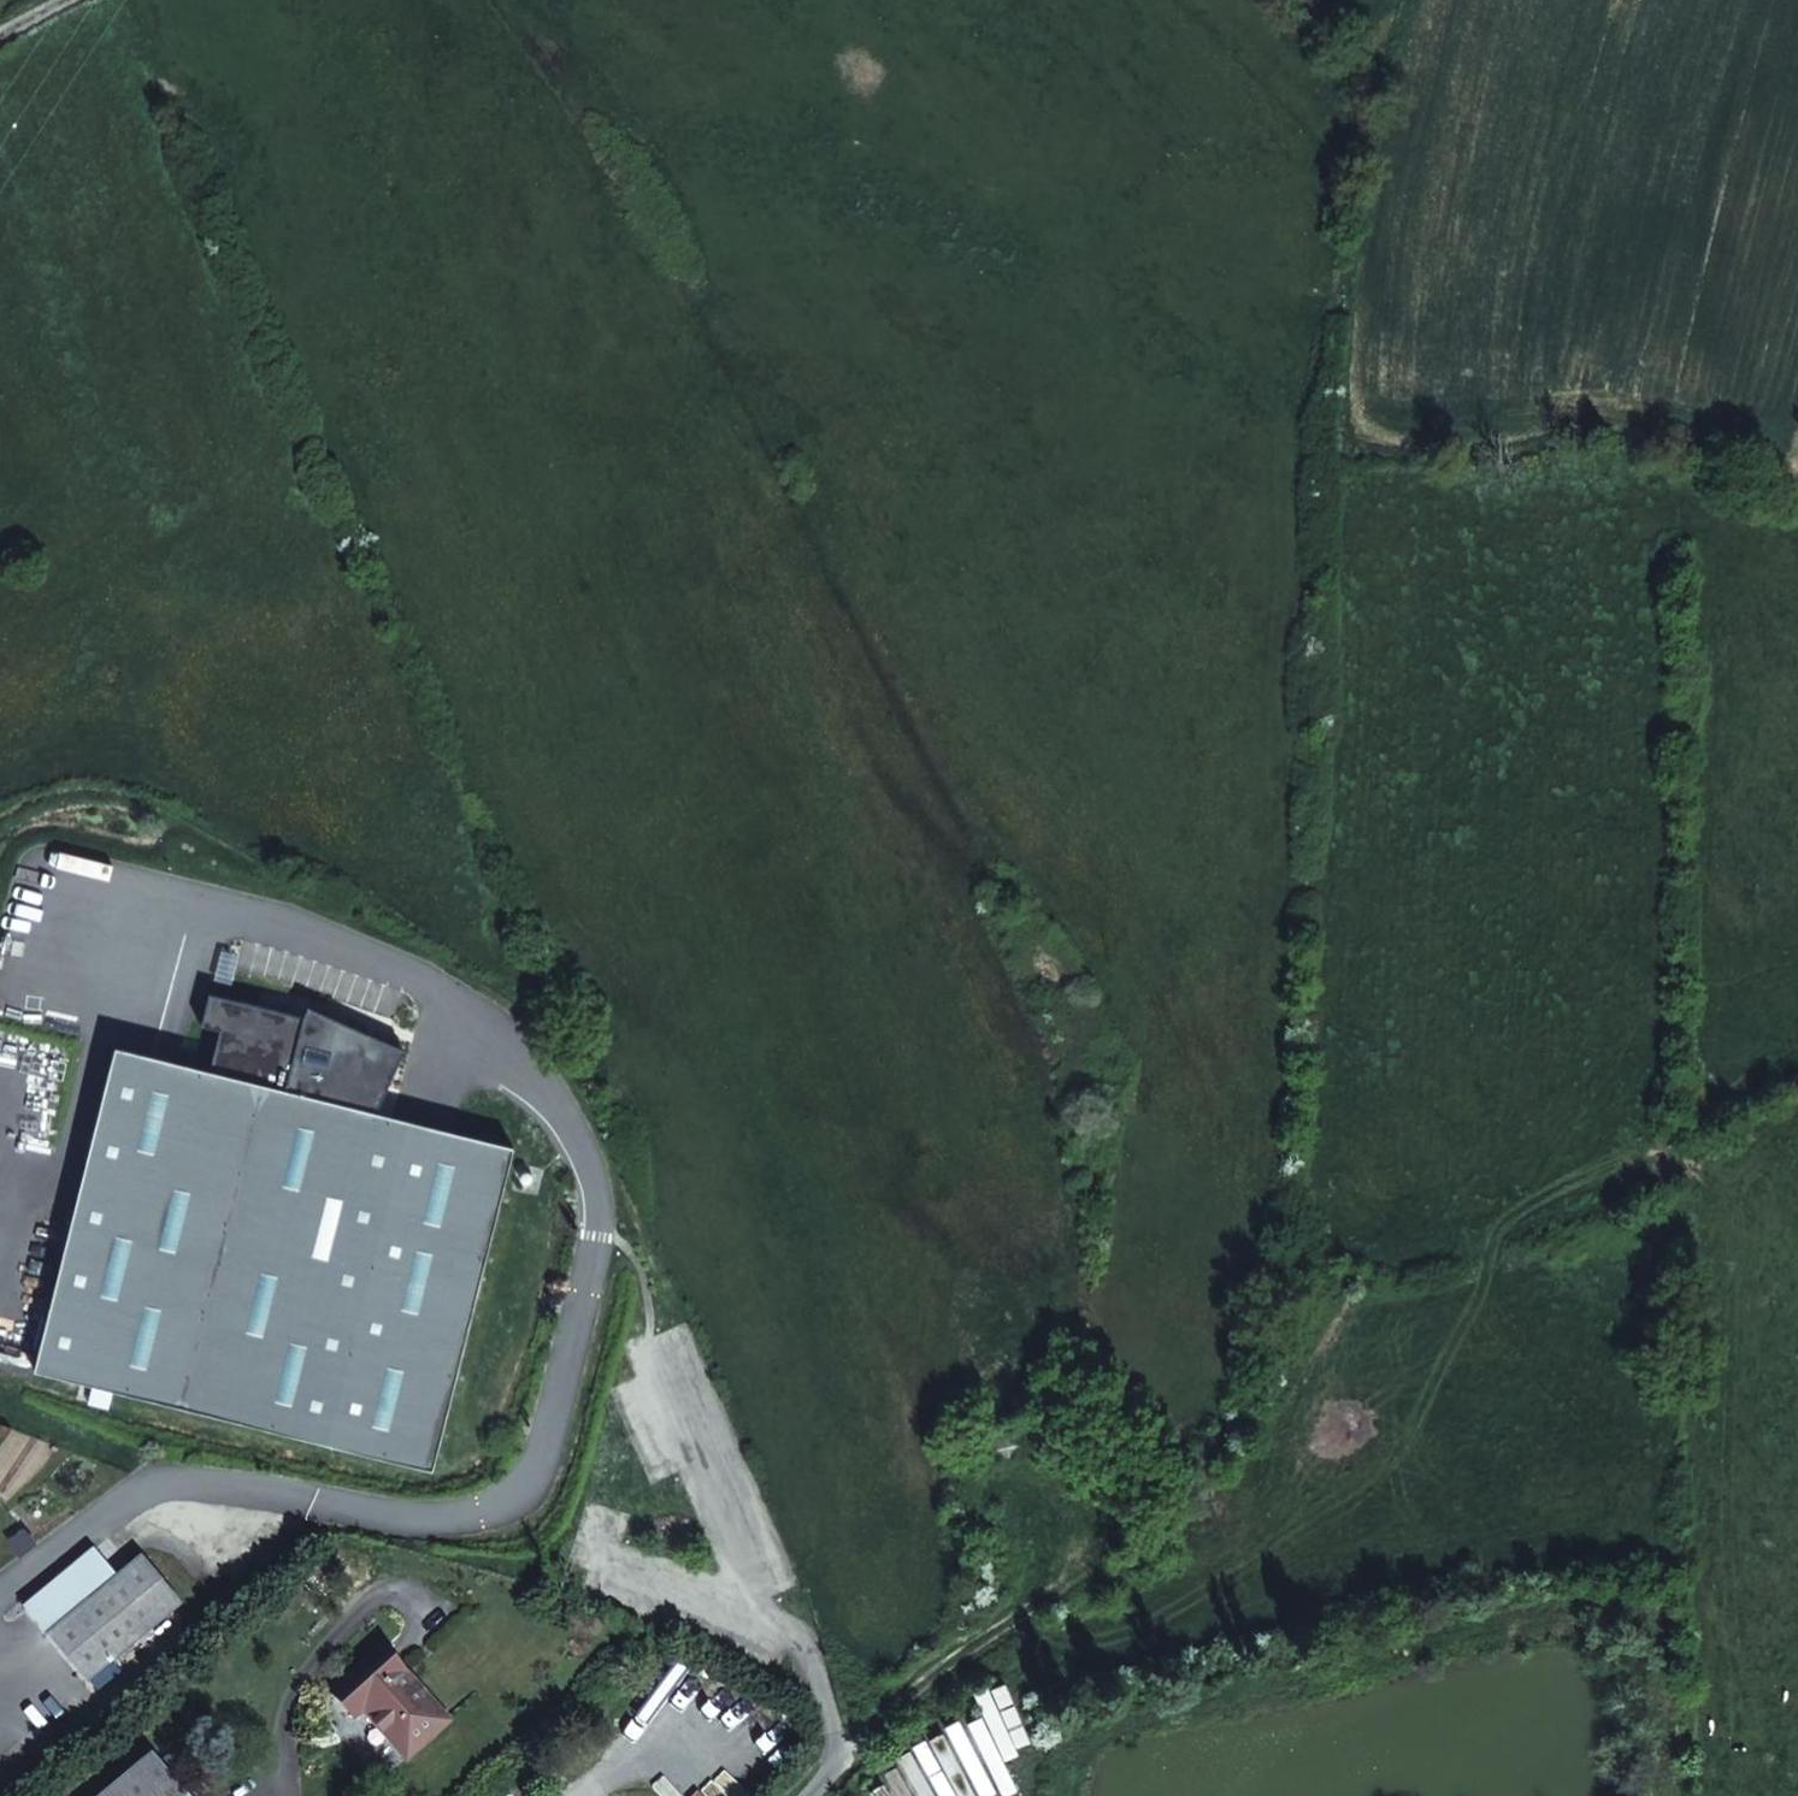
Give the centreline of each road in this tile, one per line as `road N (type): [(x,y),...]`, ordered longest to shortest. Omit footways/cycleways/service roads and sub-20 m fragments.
road 1 (track): [(832,1778),(1016,1616),(1113,1557)]

